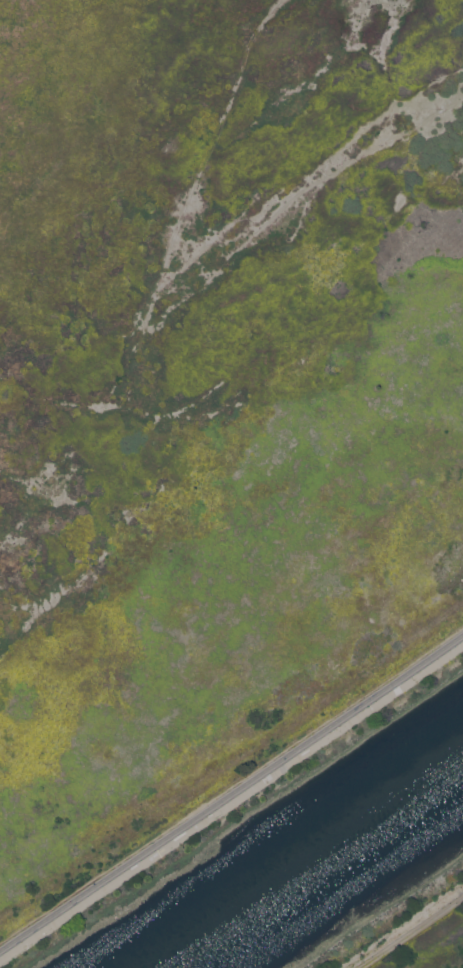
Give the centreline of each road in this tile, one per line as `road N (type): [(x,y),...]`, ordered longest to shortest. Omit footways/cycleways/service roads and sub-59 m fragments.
road 1 (track): [(360,967),(462,897)]

